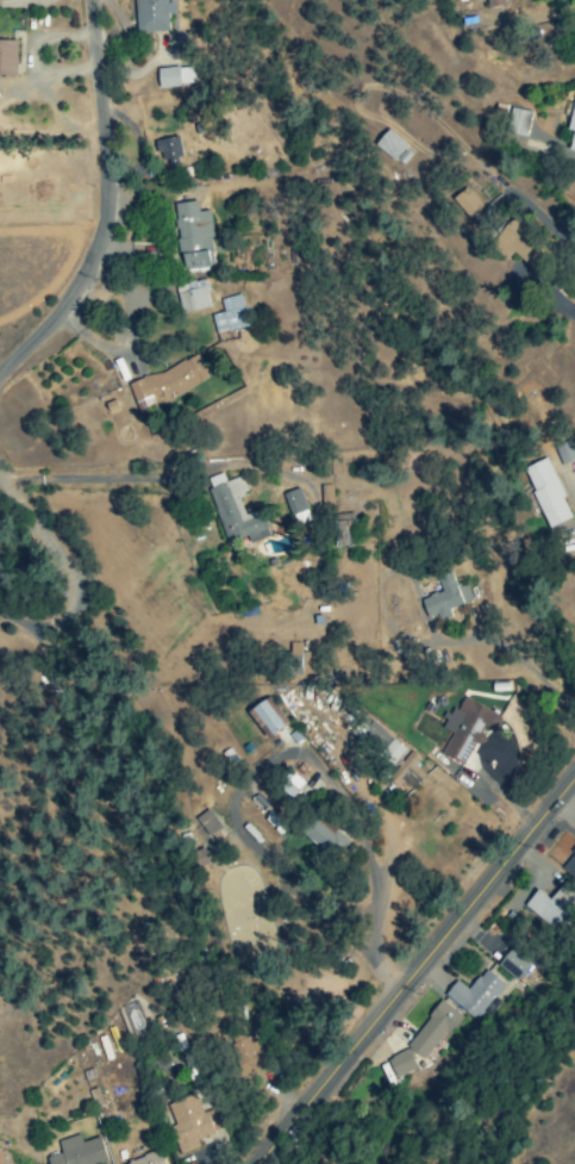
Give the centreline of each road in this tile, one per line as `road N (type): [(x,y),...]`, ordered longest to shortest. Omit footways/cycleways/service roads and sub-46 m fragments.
road 1 (tertiary): [(574,779),(258,1163)]
road 2 (residential): [(0,376),(73,299),(104,231),(107,155),(93,0)]
road 3 (residential): [(192,833),(201,824),(283,827),(337,863),(418,969)]
road 4 (residential): [(421,715),(413,623),(383,591),(344,575),(318,581),(308,597)]
road 5 (residential): [(302,1109),(270,1064),(138,988)]
road 6 (residential): [(562,795),(421,715)]

